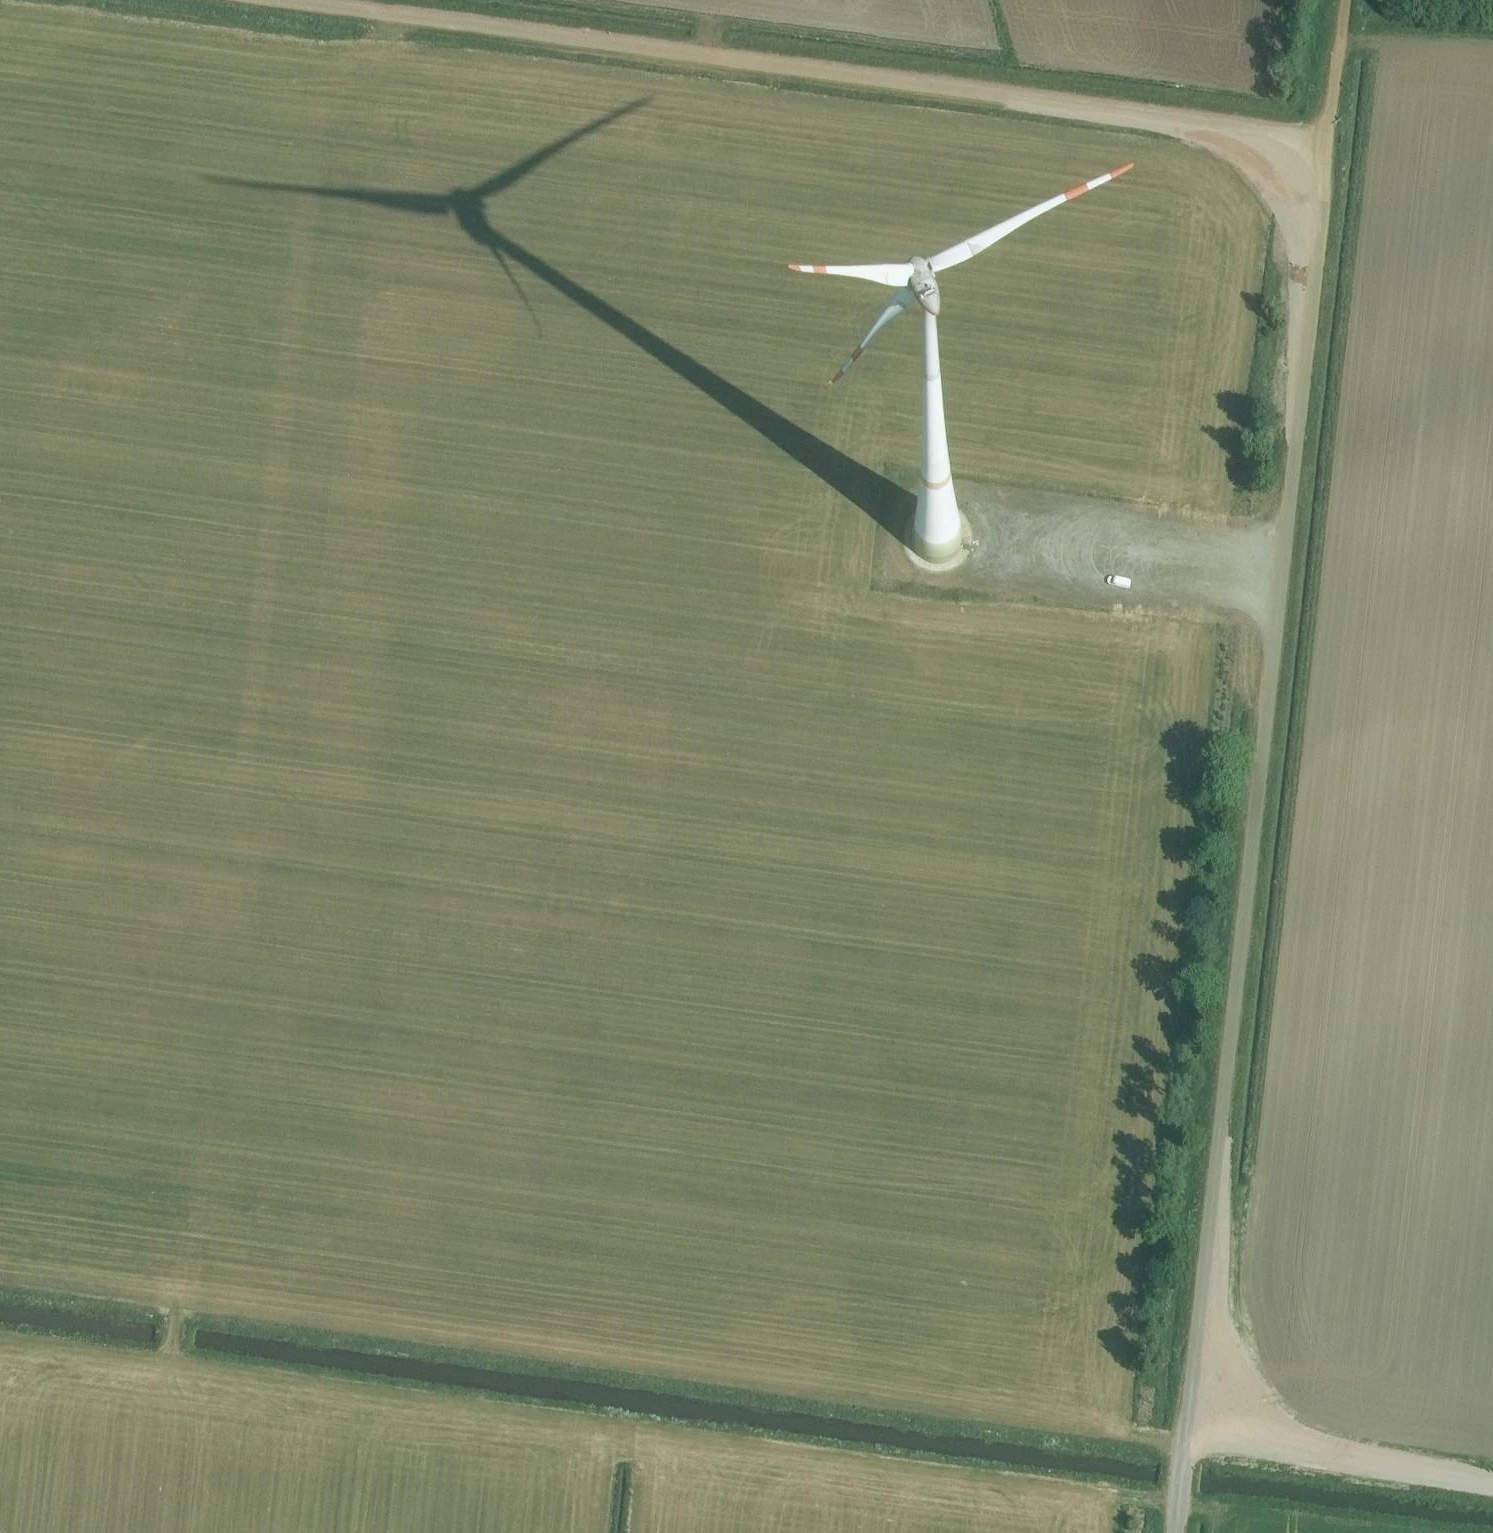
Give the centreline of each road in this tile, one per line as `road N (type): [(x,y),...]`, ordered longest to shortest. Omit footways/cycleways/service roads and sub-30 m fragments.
road 1 (unclassified): [(1326,141),(1176,1532)]
road 2 (unclassified): [(255,0),(1326,141)]
road 3 (unclassified): [(1344,0),(1326,141)]

